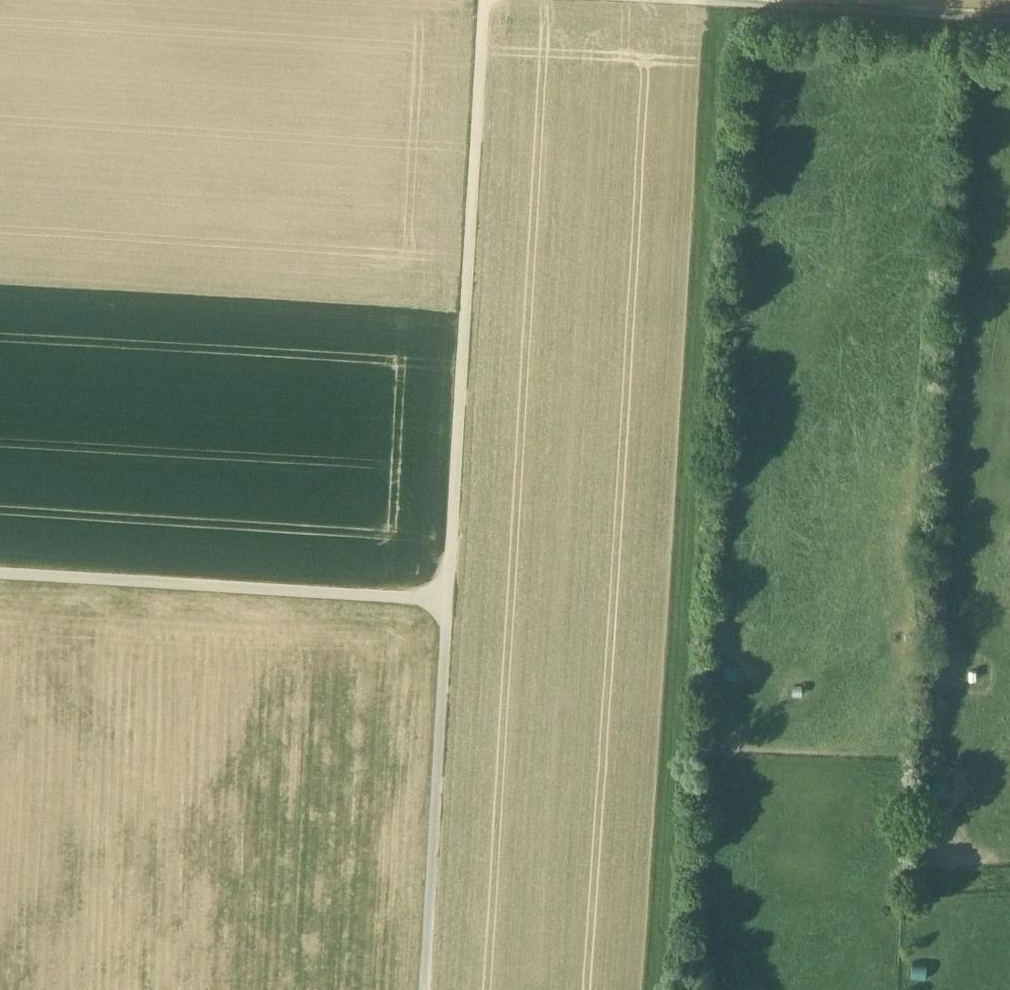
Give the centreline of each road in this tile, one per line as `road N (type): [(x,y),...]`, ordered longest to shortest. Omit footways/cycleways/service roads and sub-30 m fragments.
road 1 (track): [(486,0),(425,989)]
road 2 (track): [(447,599),(0,572)]
road 3 (track): [(665,0),(1009,21)]

